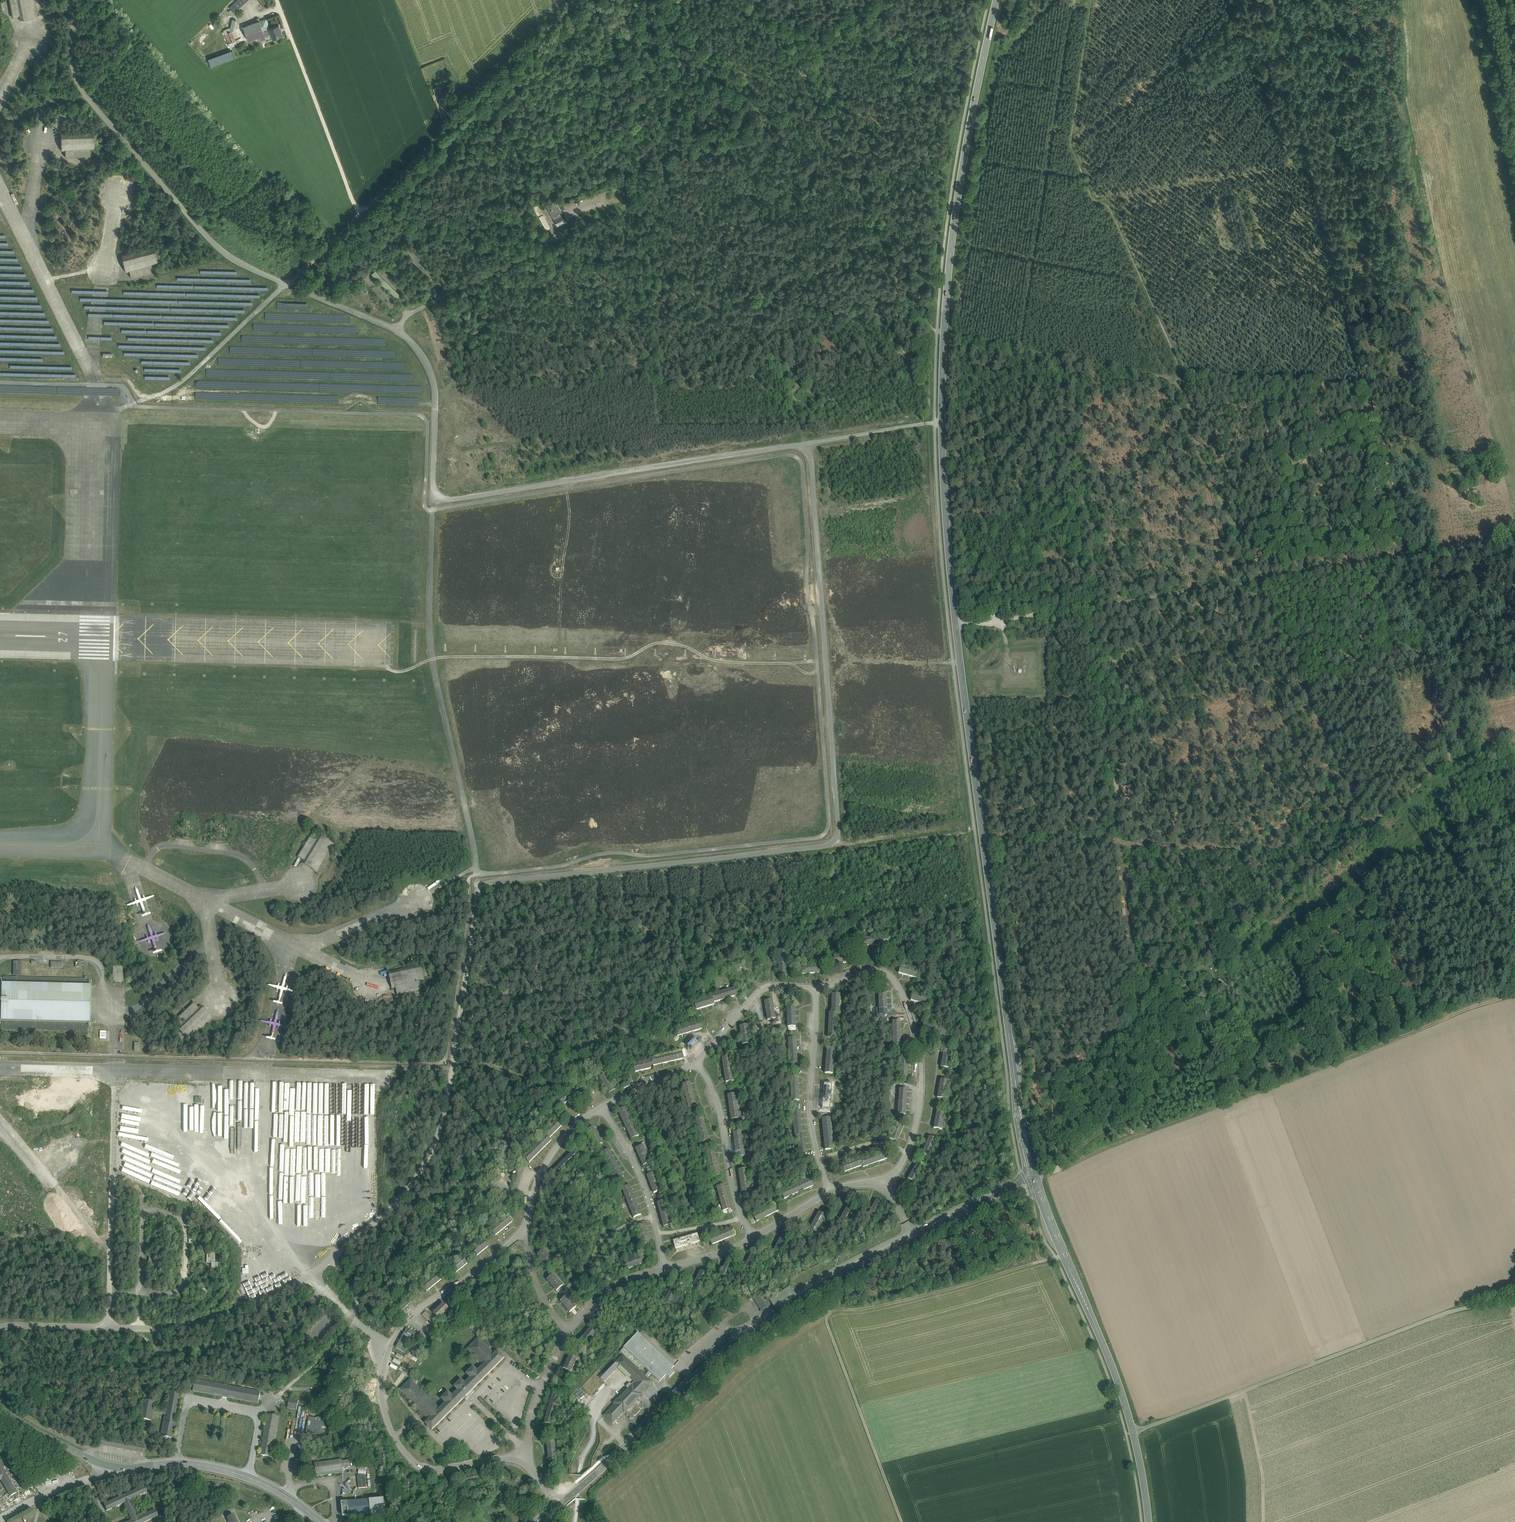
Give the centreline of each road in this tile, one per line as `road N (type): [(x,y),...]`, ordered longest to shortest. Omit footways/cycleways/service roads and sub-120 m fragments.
road 1 (secondary): [(1037,1183),(1018,1111),(969,732),(943,406),(953,241),(998,0)]
road 2 (unclassified): [(0,1328),(164,1329),(229,1316),(337,1261),(427,1168),(452,1104),(477,890),(432,655),(432,507)]
road 3 (track): [(433,501),(796,445),(811,459),(837,838),(477,885)]
road 4 (track): [(1167,374),(1257,585),(1375,822),(1448,1017)]
road 5 (track): [(1092,0),(1073,137),(1167,374),(1365,385)]
road 6 (track): [(1407,563),(1273,0)]
road 7 (track): [(1514,993),(1035,1175)]
road 8 (track): [(1345,774),(1249,848),(1126,847),(1084,609)]
road 9 (tertiary): [(912,1238),(812,1290),(740,1340),(538,1521)]
road 10 (track): [(1407,563),(957,626)]
road 11 (track): [(1514,952),(1470,839),(1407,563)]
road 12 (track): [(1134,1433),(1447,1313),(1514,1296)]
road 13 (unclassified): [(70,0),(73,61),(88,95),(217,246),(286,284)]
road 14 (unclassified): [(578,0),(314,259)]
road 15 (secondary): [(1148,1521),(1126,1407),(1037,1183)]
road 16 (tertiary): [(322,1521),(290,1497),(231,1471),(97,1462),(0,1408)]
road 17 (unclassified): [(286,284),(395,329),(418,348),(436,393),(432,507)]
road 18 (residential): [(888,1181),(907,1156),(922,1093),(909,1005),(883,971),(818,987)]
road 19 (residential): [(602,1109),(556,1151),(520,1236),(543,1295),(571,1330)]
road 20 (track): [(278,0),(361,212)]
road 21 (track): [(1167,374),(945,363)]
road 22 (residential): [(818,987),(814,1129),(829,1194)]
road 23 (residential): [(755,1237),(734,1187),(719,1101),(698,1065)]
road 24 (residential): [(602,1109),(637,1162),(666,1269)]
road 25 (residential): [(818,987),(766,988),(698,1065)]
road 26 (tertiary): [(1037,1183),(912,1238)]

